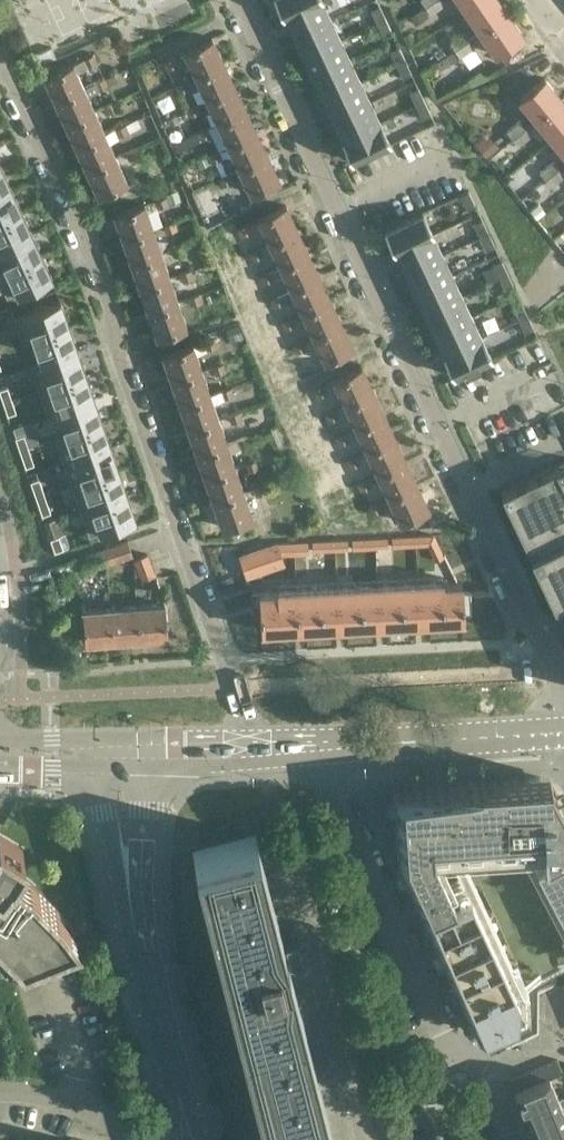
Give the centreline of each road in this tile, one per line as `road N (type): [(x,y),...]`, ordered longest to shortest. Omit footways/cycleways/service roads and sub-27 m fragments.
road 1 (residential): [(563,699),(240,0)]
road 2 (residential): [(0,68),(102,282),(113,346),(254,751)]
road 3 (secondary): [(193,1134),(137,934),(126,757)]
road 4 (residential): [(455,1057),(329,791),(326,748)]
road 5 (residential): [(358,1106),(288,839)]
road 6 (secondary): [(326,748),(563,732)]
road 7 (residential): [(147,1139),(71,1105),(0,1094)]
road 8 (secondary): [(126,757),(254,751)]
road 9 (secondary): [(126,757),(0,763)]

